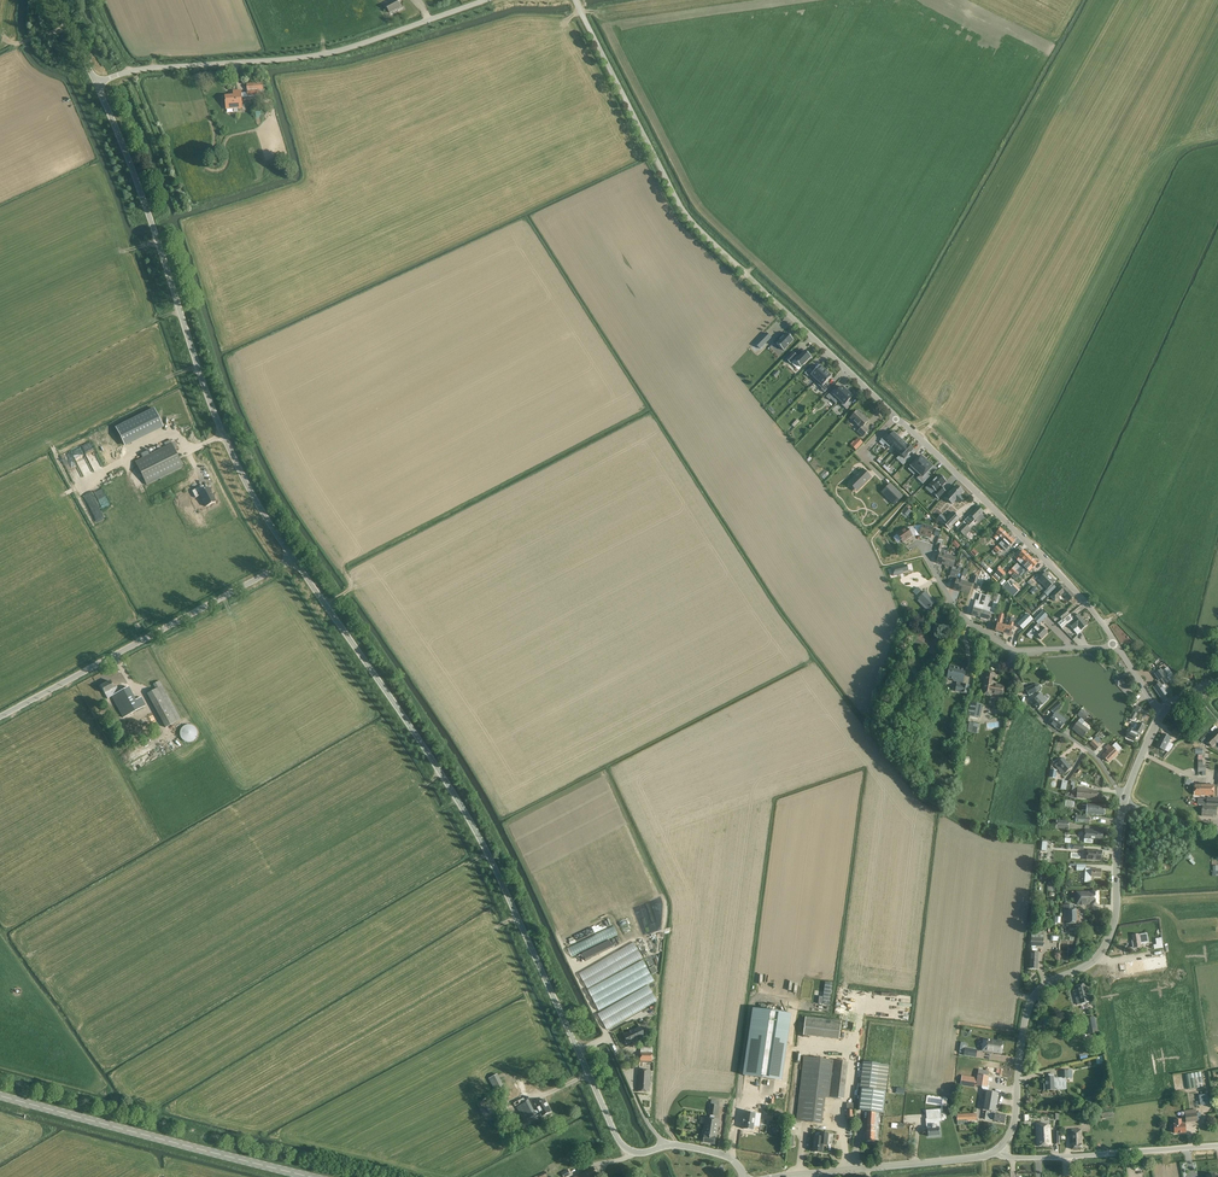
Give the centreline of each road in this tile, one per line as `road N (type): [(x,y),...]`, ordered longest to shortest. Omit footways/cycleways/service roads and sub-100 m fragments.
road 1 (unclassified): [(745,1176),(717,1153),(676,1145),(641,1153),(619,1141),(476,830),(294,559)]
road 2 (unclassified): [(897,417),(686,216),(574,0)]
road 3 (unclassified): [(294,559),(223,435),(97,84)]
road 4 (unclassified): [(97,84),(154,67),(330,54),(491,0)]
road 5 (tertiary): [(997,1151),(1014,1124),(1031,1001),(1046,984),(1093,962),(1113,929),(1125,800)]
road 6 (unclassified): [(0,718),(294,559)]
road 7 (secondary): [(312,1176),(0,1095)]
road 8 (unclassified): [(1117,646),(1056,570),(897,417)]
road 9 (unclassified): [(997,1151),(1035,1158),(1217,1146)]
road 10 (tertiary): [(785,1176),(997,1151)]
road 11 (residential): [(1125,800),(1096,757),(1031,706),(1012,651)]
road 12 (residential): [(1012,651),(962,616),(924,545),(910,546)]

